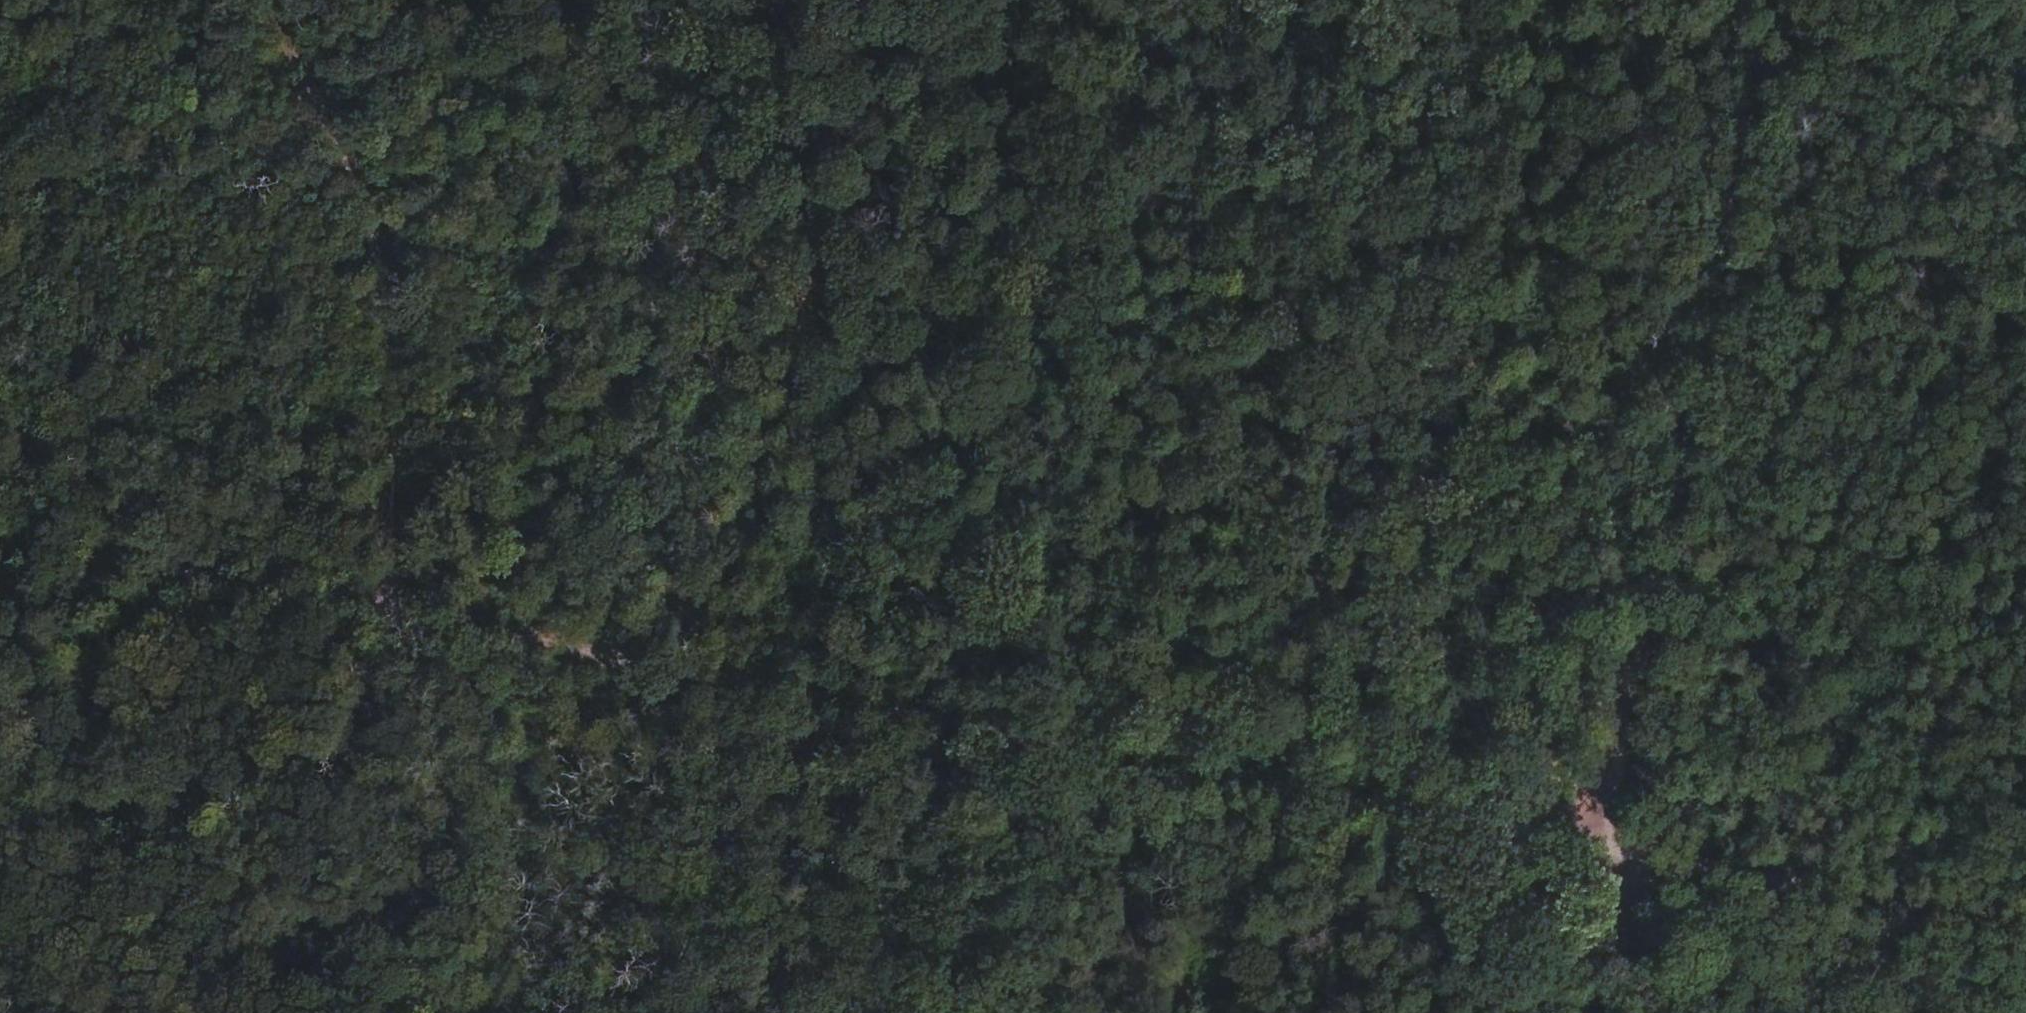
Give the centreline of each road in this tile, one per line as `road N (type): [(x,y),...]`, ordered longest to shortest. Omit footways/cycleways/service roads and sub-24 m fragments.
road 1 (track): [(0,522),(1621,828),(2025,914)]
road 2 (track): [(1587,1012),(1773,0)]

